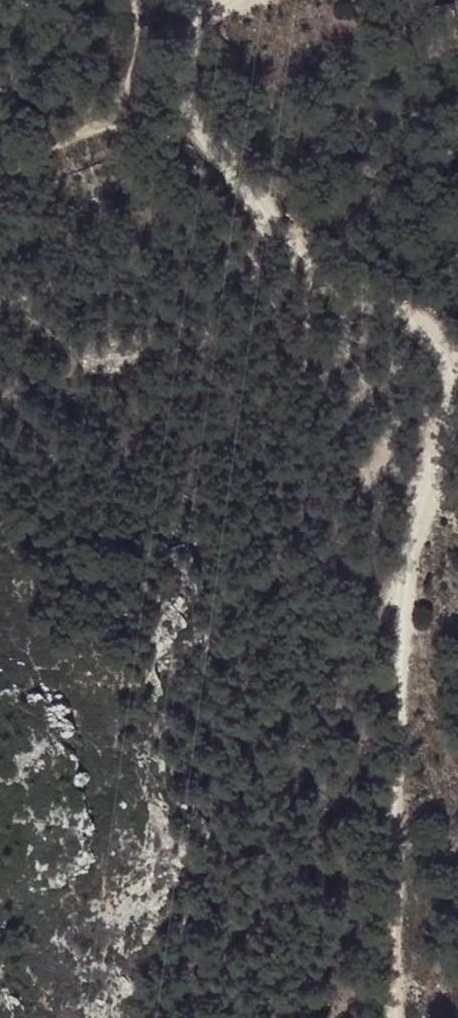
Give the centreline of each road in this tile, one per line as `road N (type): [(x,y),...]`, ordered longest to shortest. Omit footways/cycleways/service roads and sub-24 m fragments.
road 1 (track): [(395,1017),(392,888),(405,578),(448,374),(440,344),(420,325),(285,245),(212,162),(187,96),(192,43),(208,13),(232,0)]

